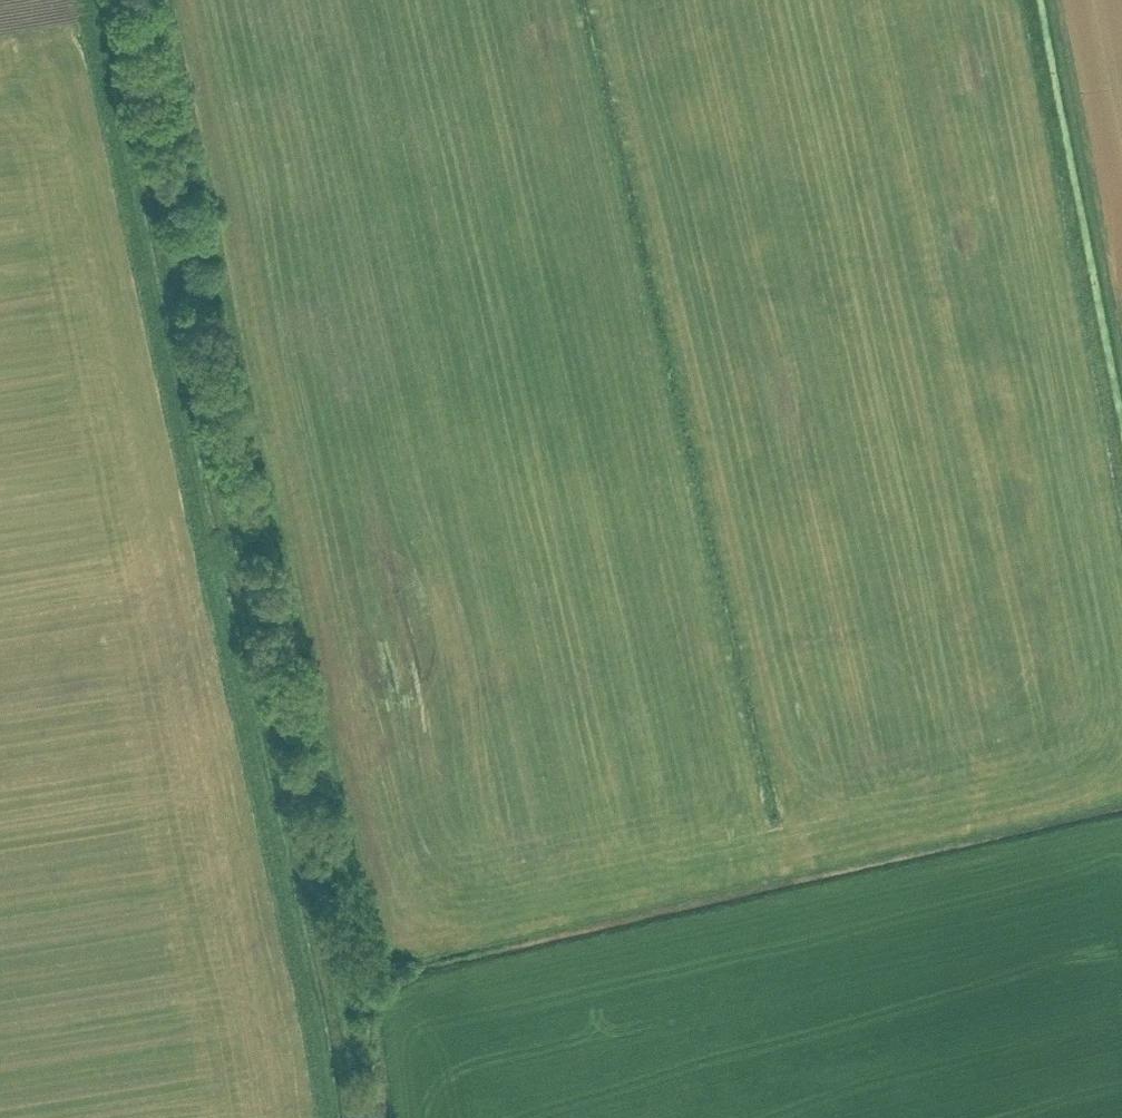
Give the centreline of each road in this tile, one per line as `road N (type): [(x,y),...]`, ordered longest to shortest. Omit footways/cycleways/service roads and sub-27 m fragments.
road 1 (track): [(107,0),(331,1008),(347,1117)]

